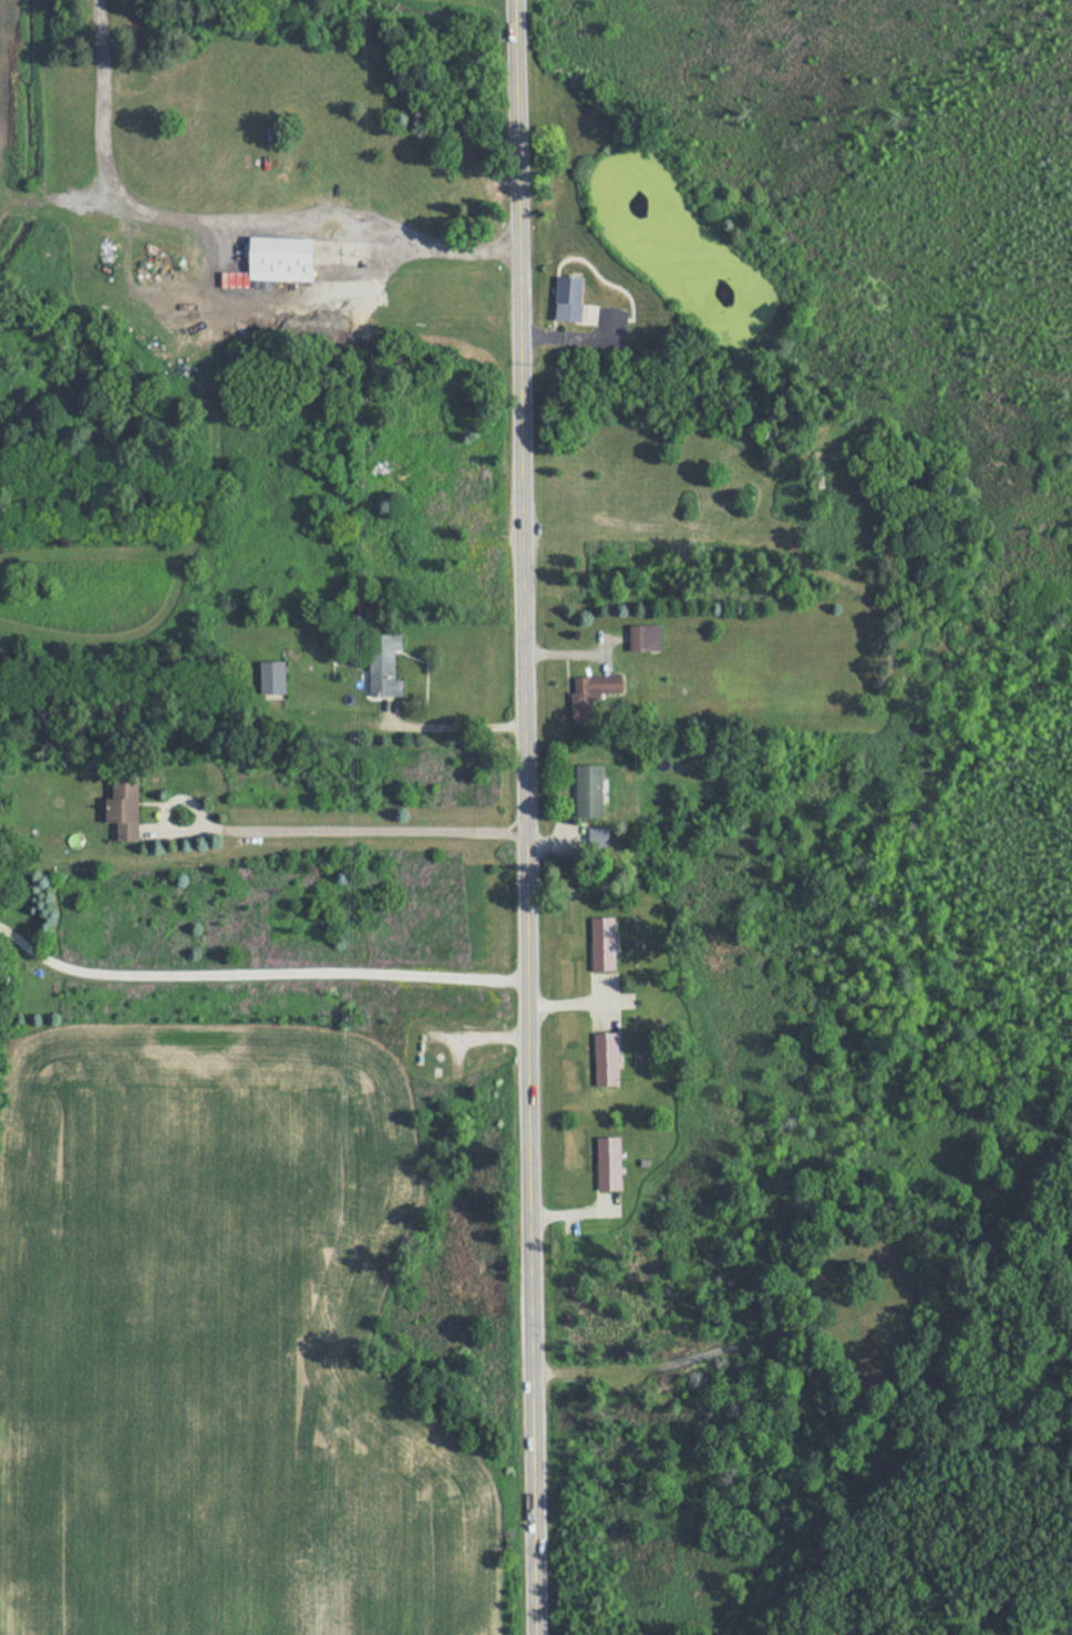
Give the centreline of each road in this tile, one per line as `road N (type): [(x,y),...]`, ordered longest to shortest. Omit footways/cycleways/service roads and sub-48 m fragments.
road 1 (tertiary): [(534,1634),(520,249),(507,0)]

